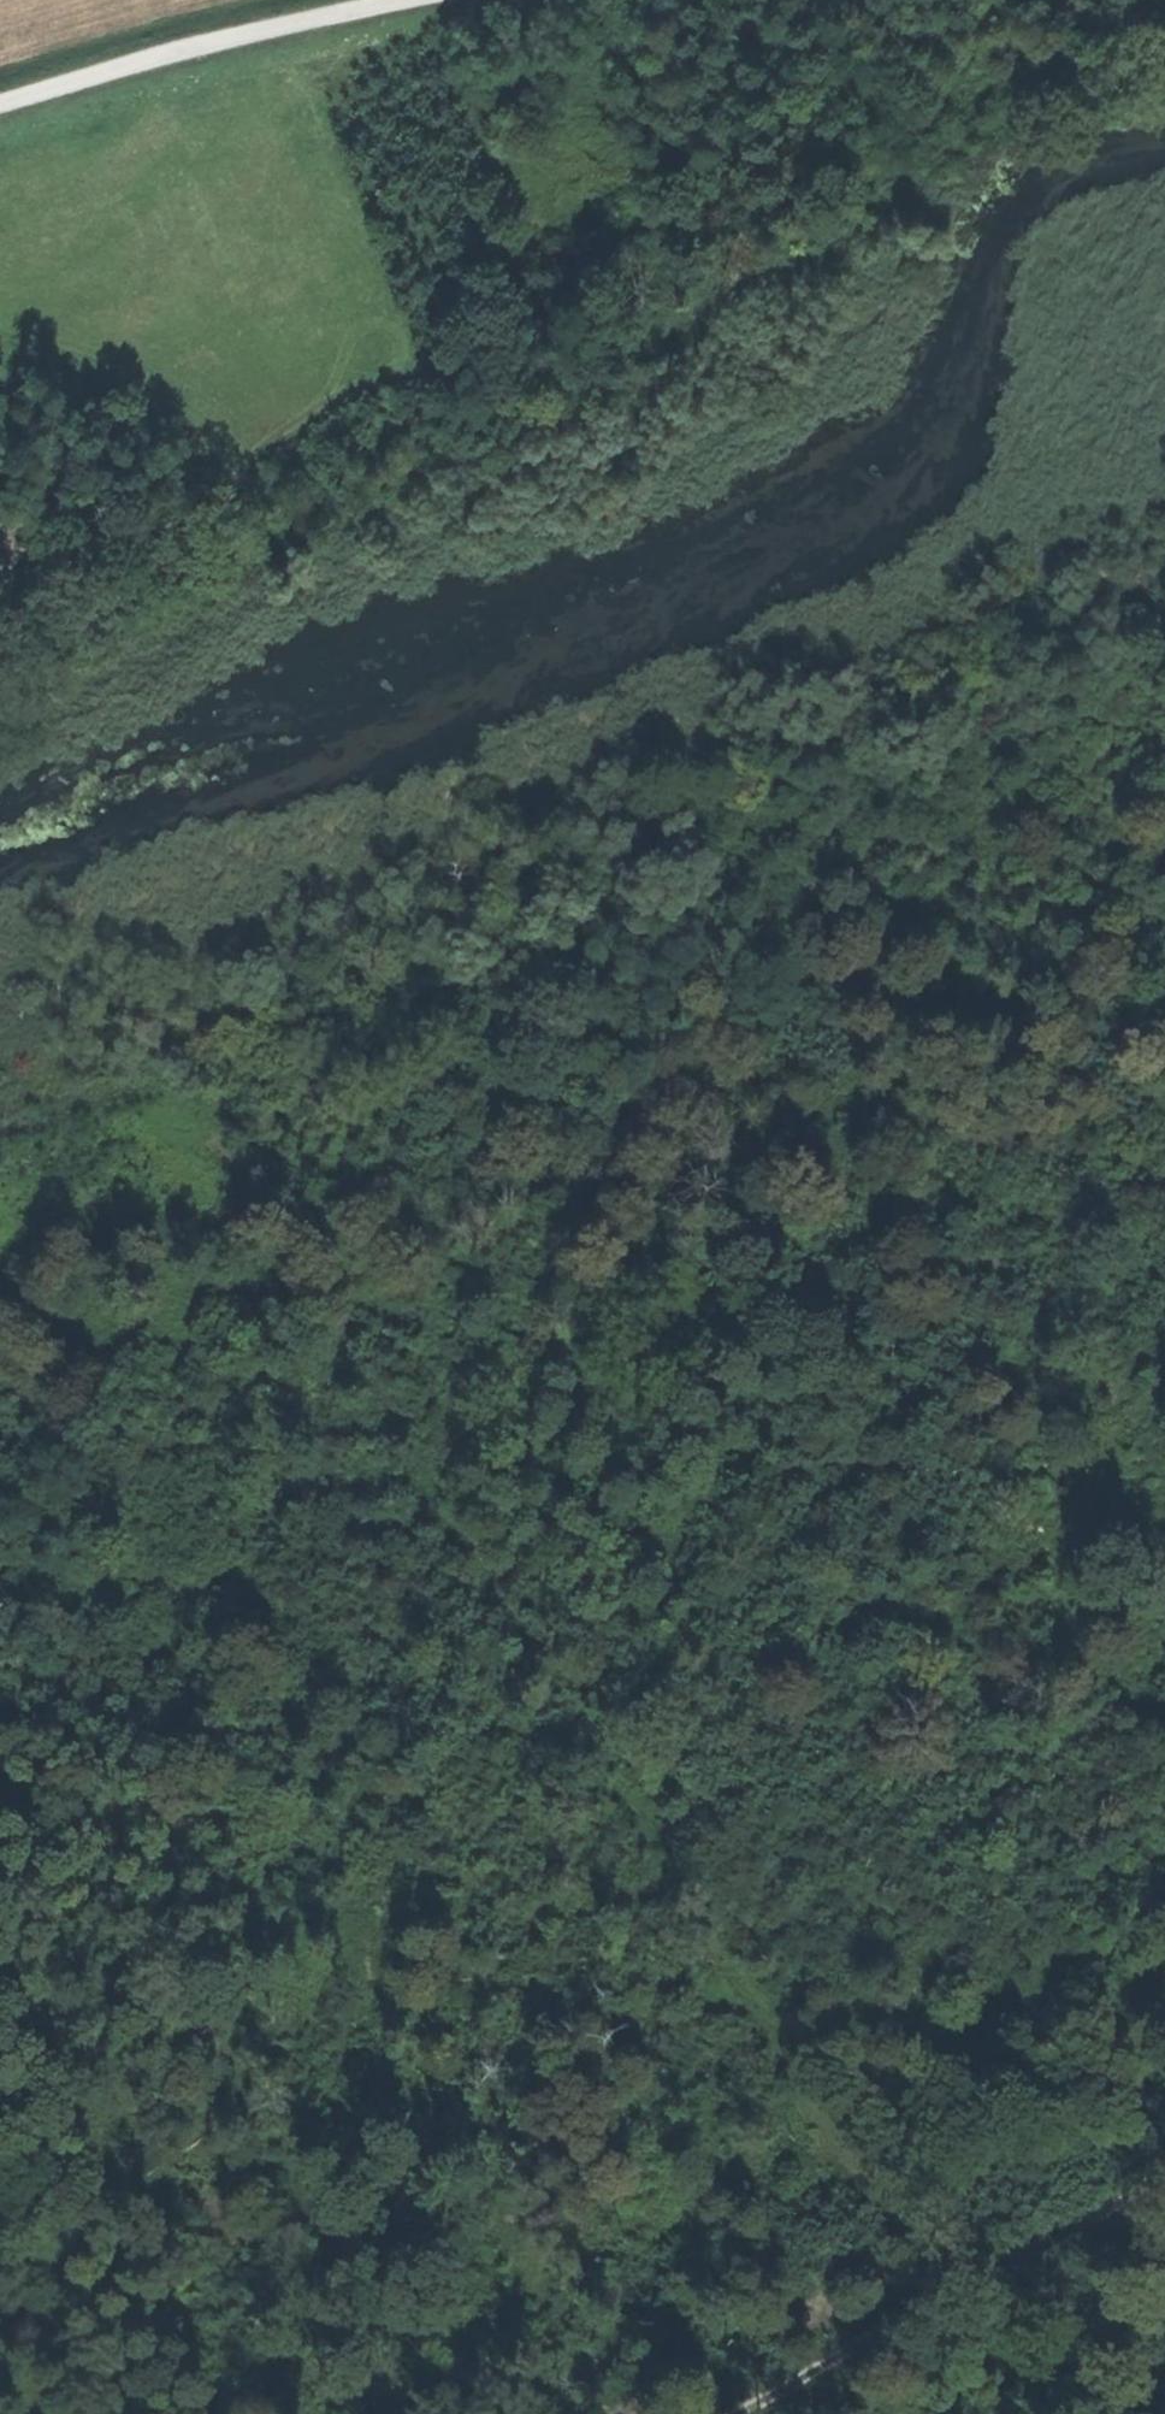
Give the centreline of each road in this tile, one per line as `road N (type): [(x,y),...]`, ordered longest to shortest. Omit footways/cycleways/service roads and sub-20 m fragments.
road 1 (track): [(723,2413),(934,2308),(1164,2170)]
road 2 (track): [(426,0),(232,38),(0,105)]

